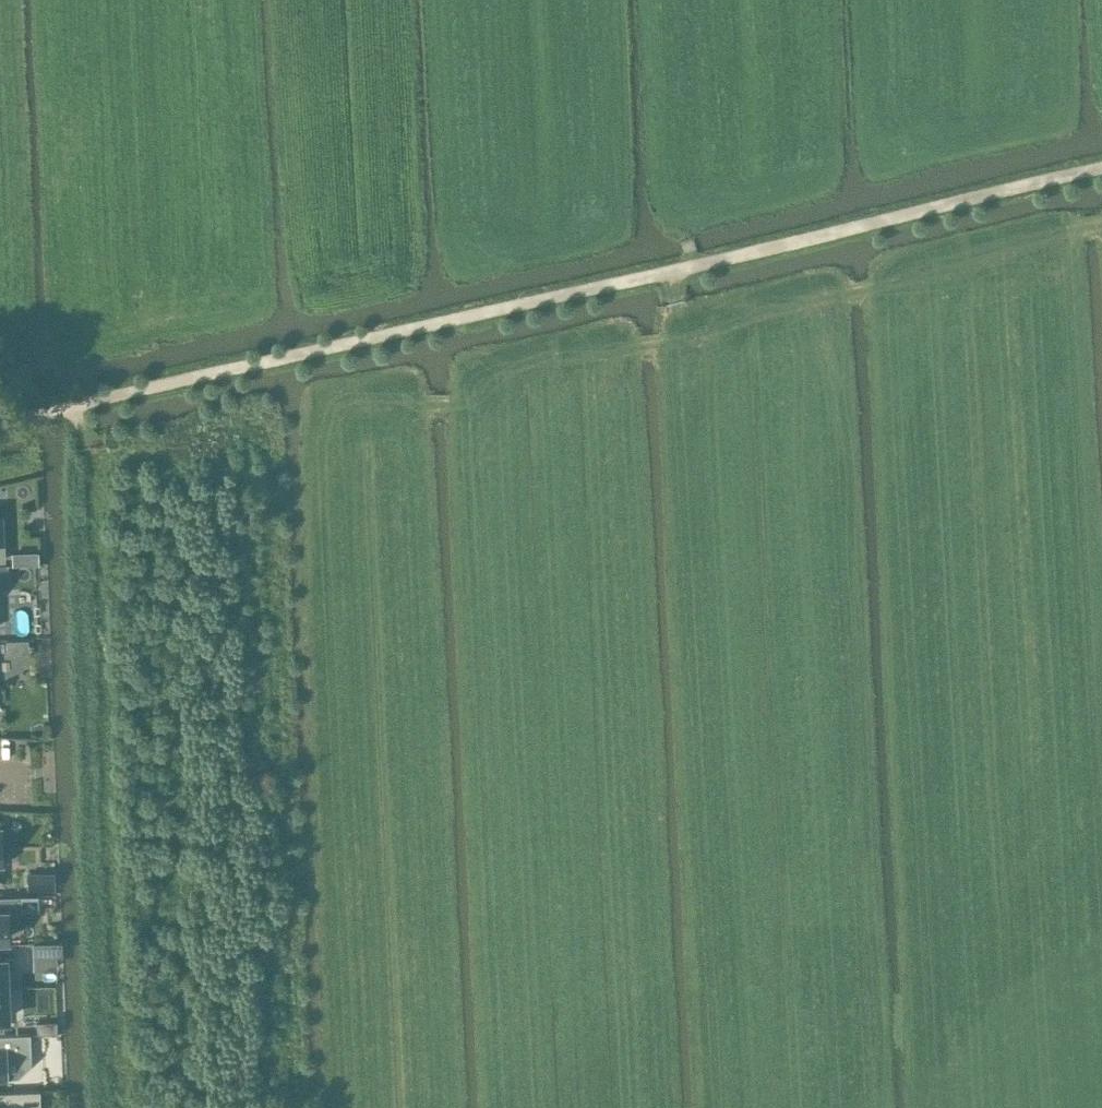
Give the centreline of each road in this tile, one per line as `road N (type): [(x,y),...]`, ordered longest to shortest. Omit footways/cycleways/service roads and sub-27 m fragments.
road 1 (track): [(0,424),(1101,171)]

